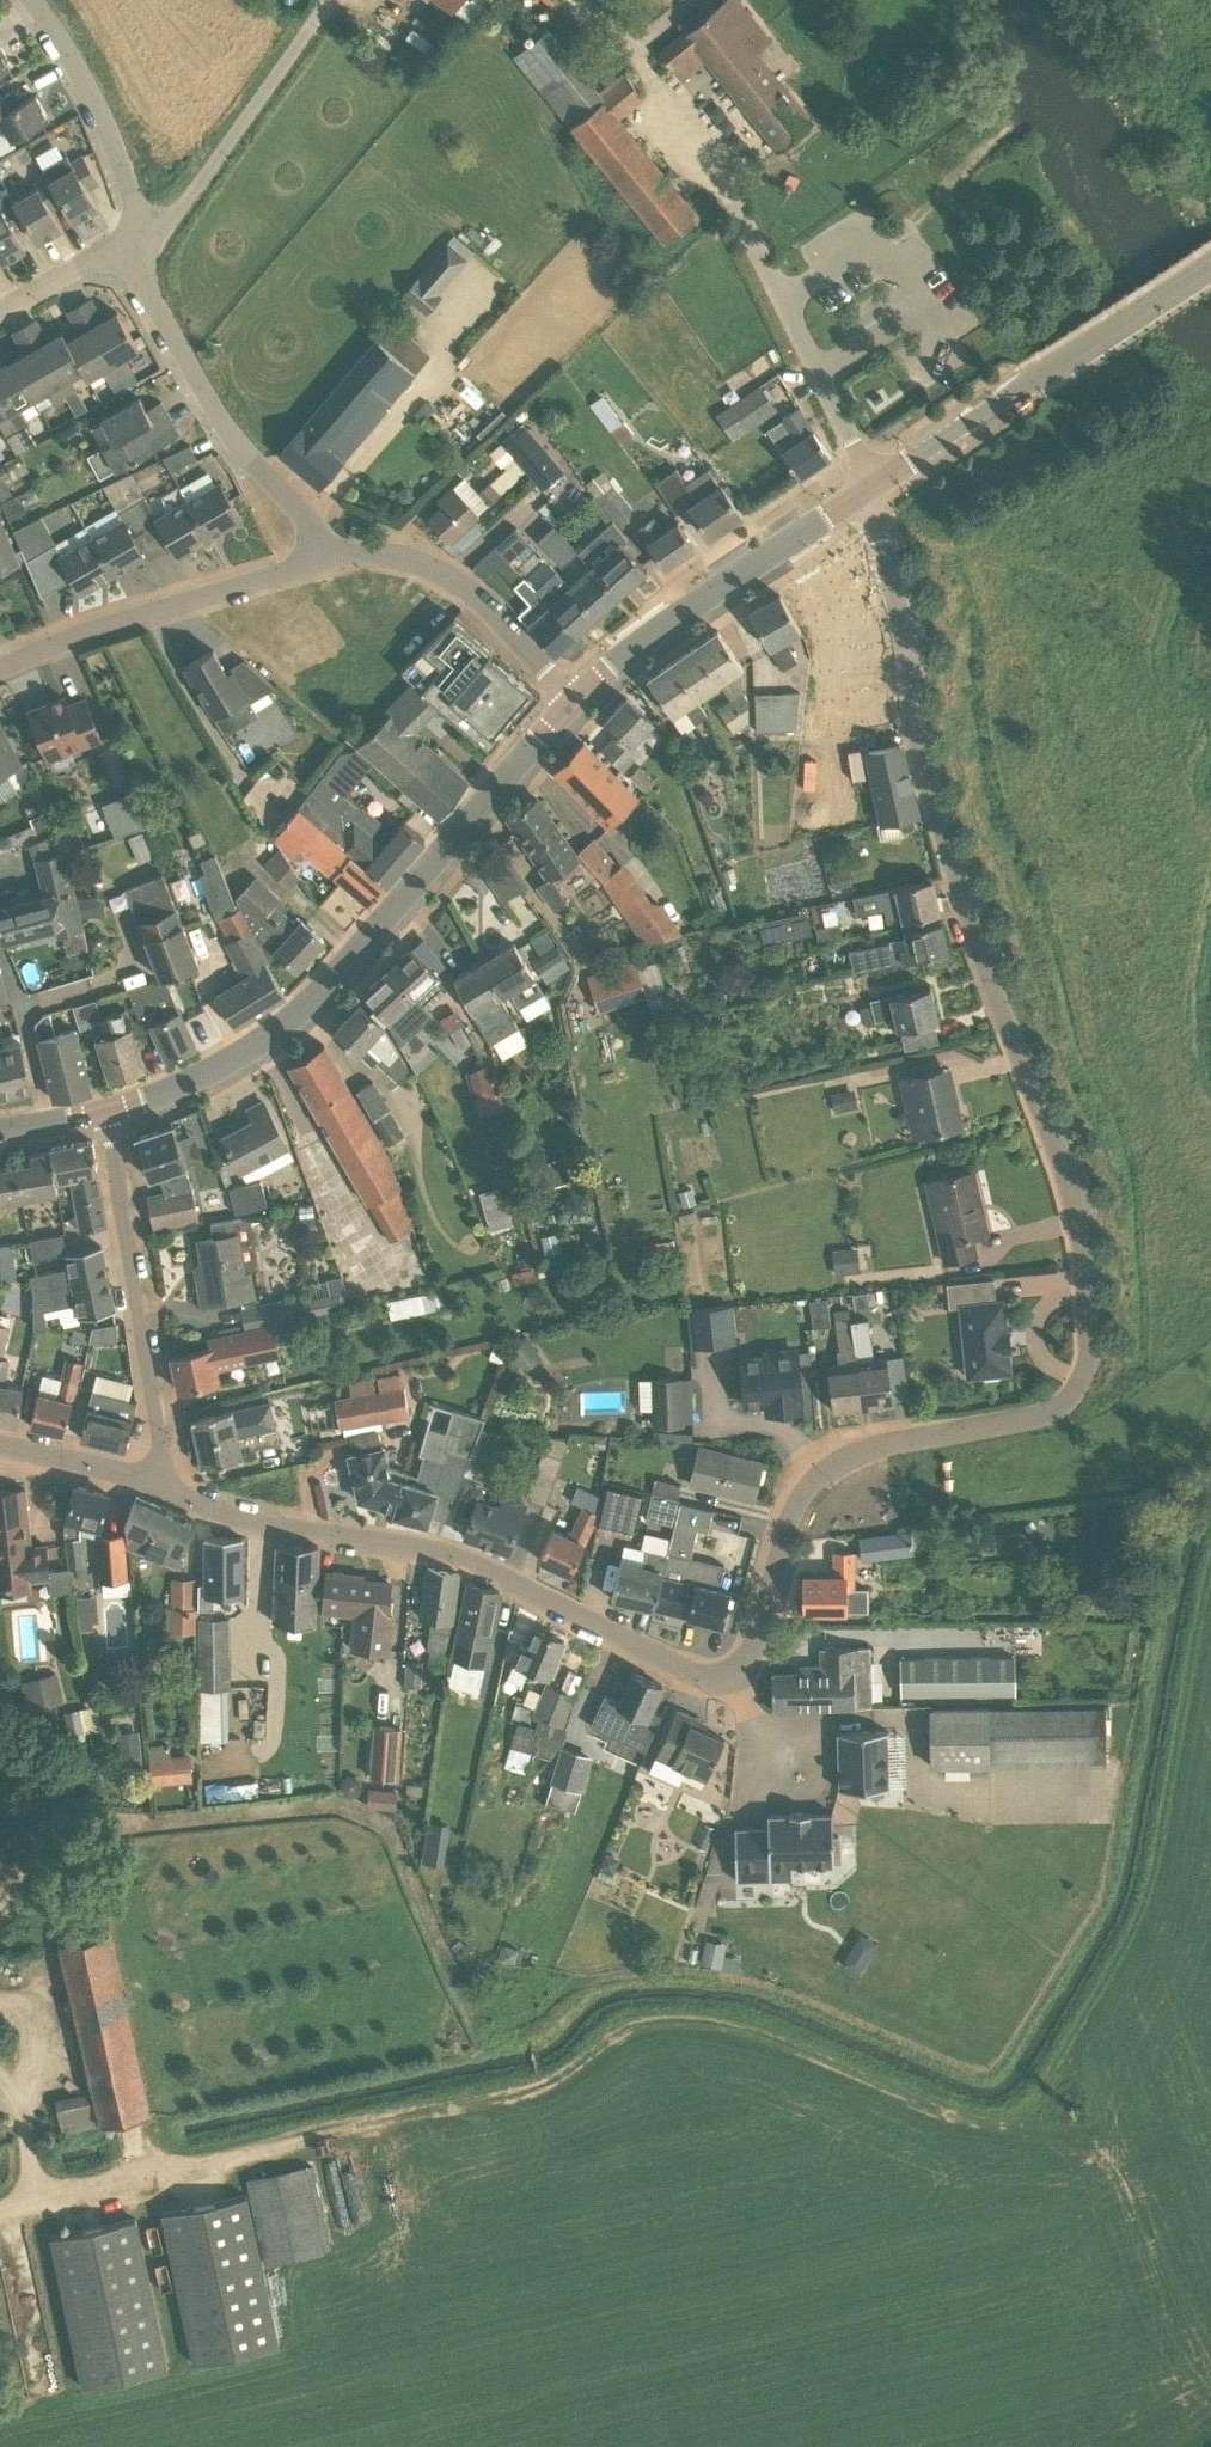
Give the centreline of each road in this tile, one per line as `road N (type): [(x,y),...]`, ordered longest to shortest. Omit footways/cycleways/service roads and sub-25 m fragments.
road 1 (unclassified): [(169,1492),(445,1551),(671,1662),(728,1677),(741,1672),(761,1639),(800,1501),(830,1463),(1046,1414),(1084,1376),(1088,1268),(1063,1170),(982,957),(916,735),(909,638),(870,490)]
road 2 (track): [(1210,2375),(1103,2125),(995,2120),(702,2010),(636,2025),(544,2085),(0,2207)]
road 3 (tertiary): [(103,1116),(227,1065),(297,1016),(580,695)]
road 4 (tertiary): [(870,490),(1210,263)]
road 5 (residential): [(103,1116),(169,1492)]
road 6 (residential): [(324,559),(312,525),(234,439),(152,294),(139,240)]
road 7 (tertiary): [(580,695),(658,629),(870,490)]
road 8 (residential): [(0,670),(55,644),(324,559)]
road 9 (residential): [(139,240),(179,210),(330,0)]
road 10 (residential): [(580,695),(451,577),(409,559),(324,559)]
road 11 (residential): [(139,240),(100,113),(32,0)]
road 12 (unclassified): [(870,490),(783,296)]
road 13 (residential): [(169,1492),(0,1447)]
road 14 (residential): [(139,240),(0,315)]

